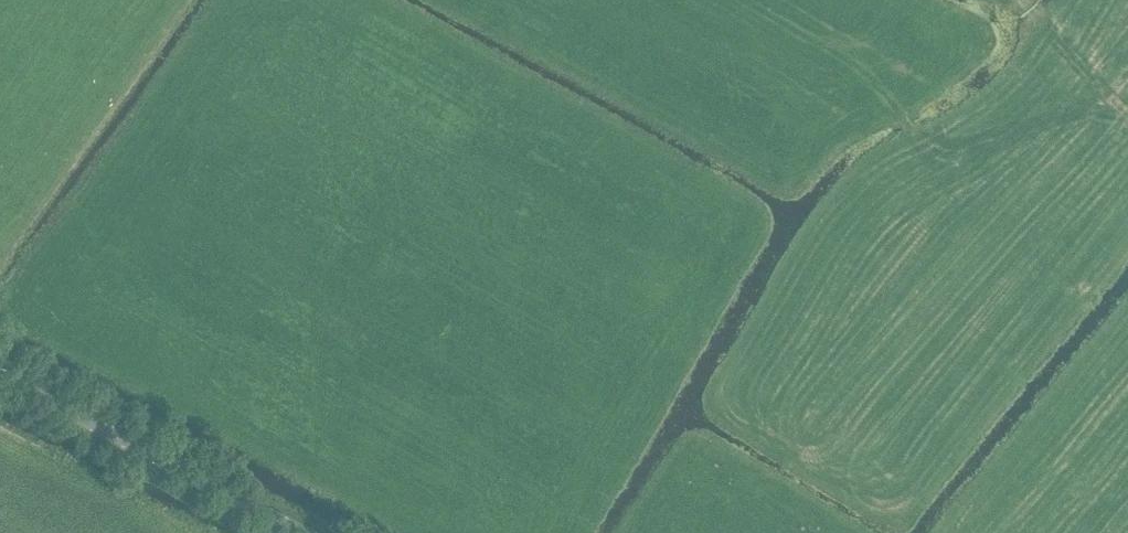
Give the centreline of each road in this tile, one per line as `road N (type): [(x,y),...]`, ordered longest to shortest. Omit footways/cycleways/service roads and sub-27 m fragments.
road 1 (unclassified): [(303,532),(0,375)]

